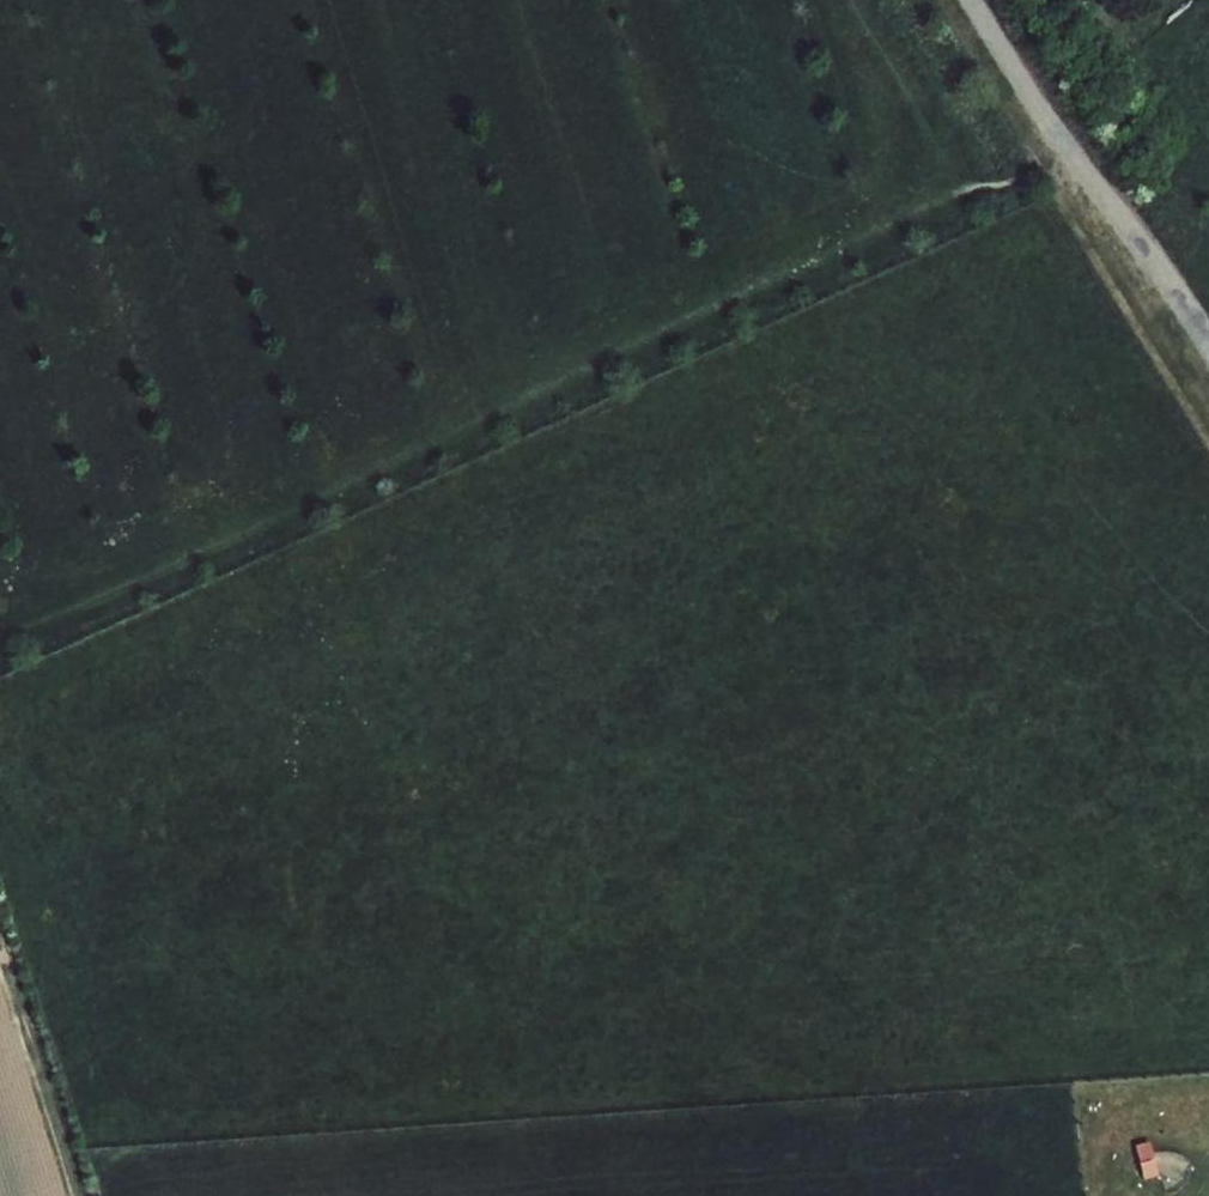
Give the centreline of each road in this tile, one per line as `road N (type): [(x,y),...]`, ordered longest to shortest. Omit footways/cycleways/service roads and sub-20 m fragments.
road 1 (track): [(0,671),(1095,188)]

